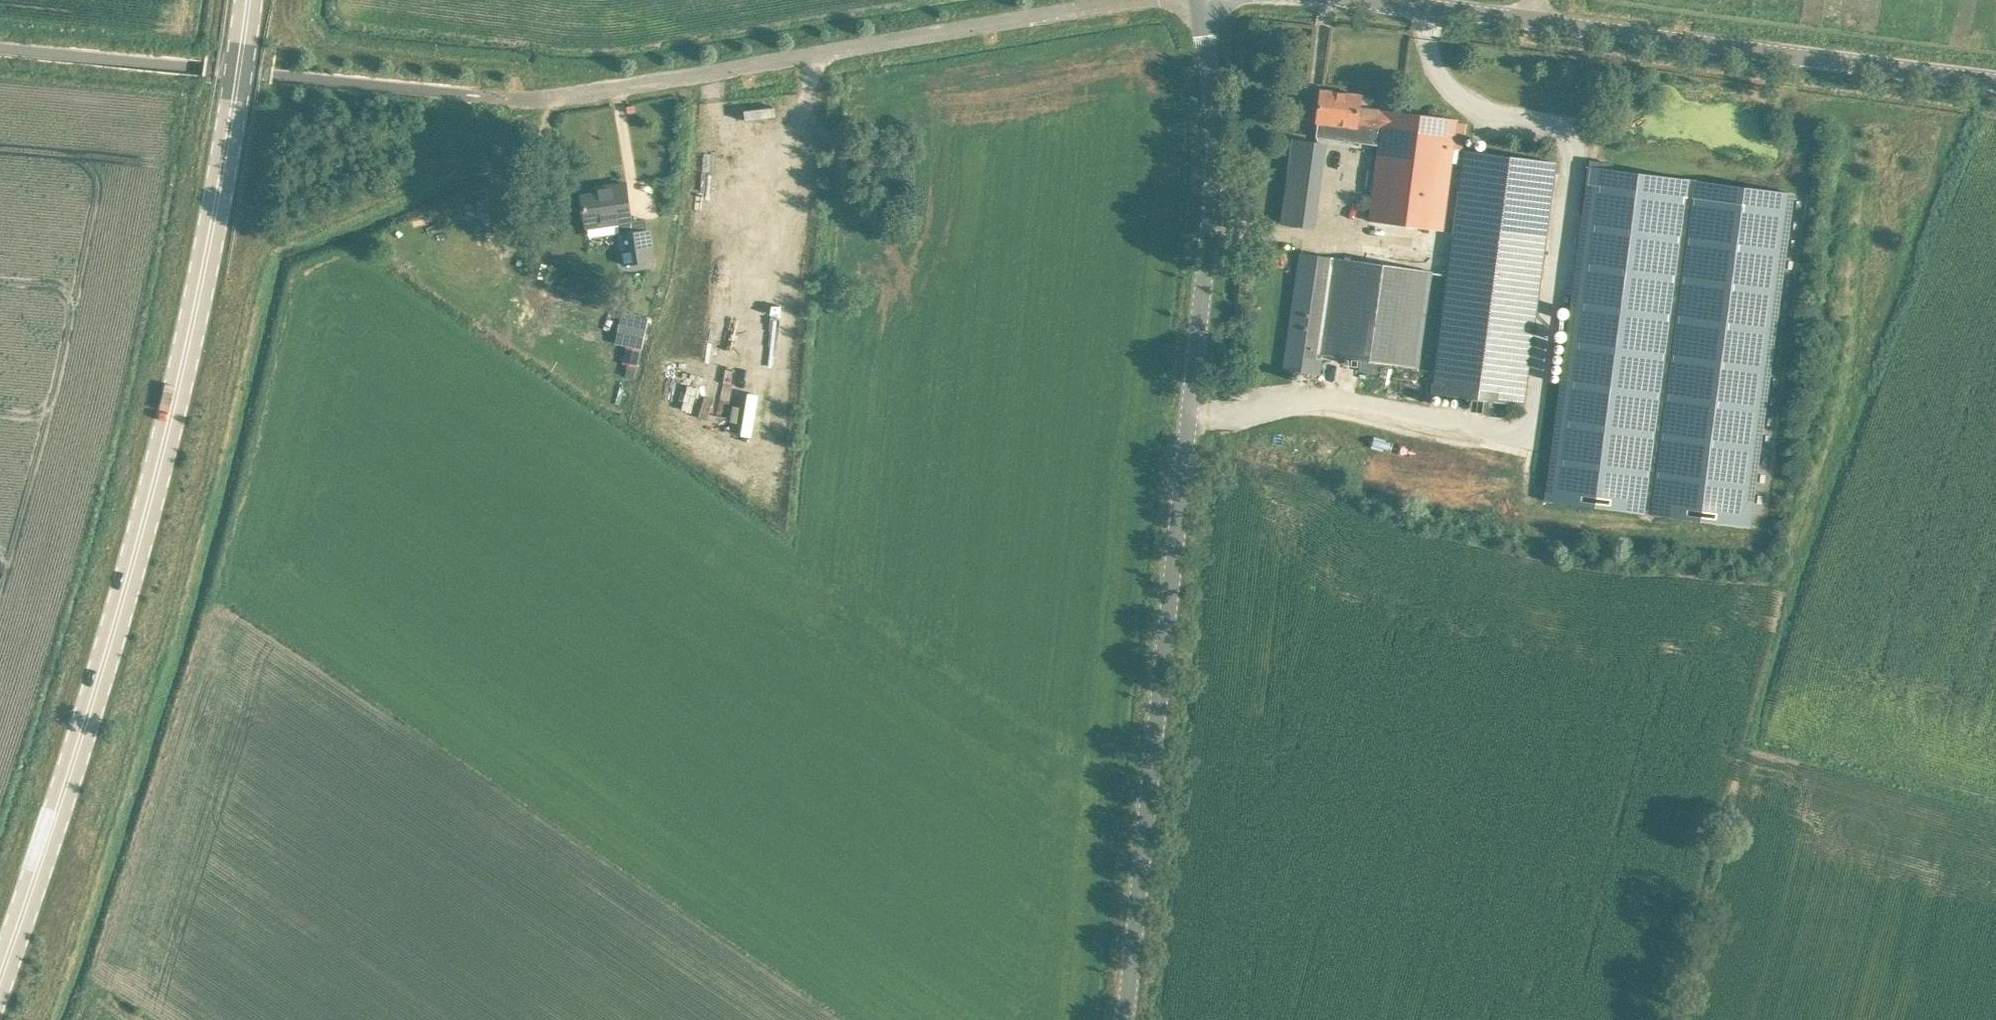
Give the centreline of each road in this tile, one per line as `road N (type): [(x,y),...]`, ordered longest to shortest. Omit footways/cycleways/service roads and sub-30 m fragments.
road 1 (unclassified): [(1125,1019),(1215,173),(1201,0)]
road 2 (primary): [(0,975),(150,503),(211,230),(248,0)]
road 3 (unclassified): [(568,94),(1128,0)]
road 4 (tertiary): [(1995,81),(1531,20)]
road 5 (tertiary): [(1531,20),(1367,0)]

